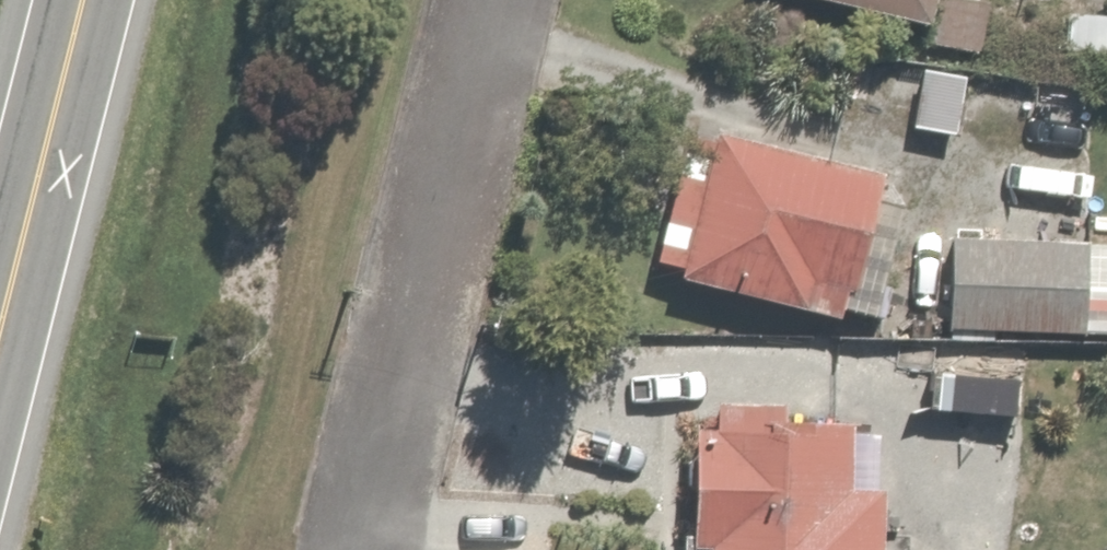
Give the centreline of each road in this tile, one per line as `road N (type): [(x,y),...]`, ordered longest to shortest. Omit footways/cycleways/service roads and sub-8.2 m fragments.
road 1 (residential): [(397,542),(514,0)]
road 2 (primary): [(0,373),(95,0)]

